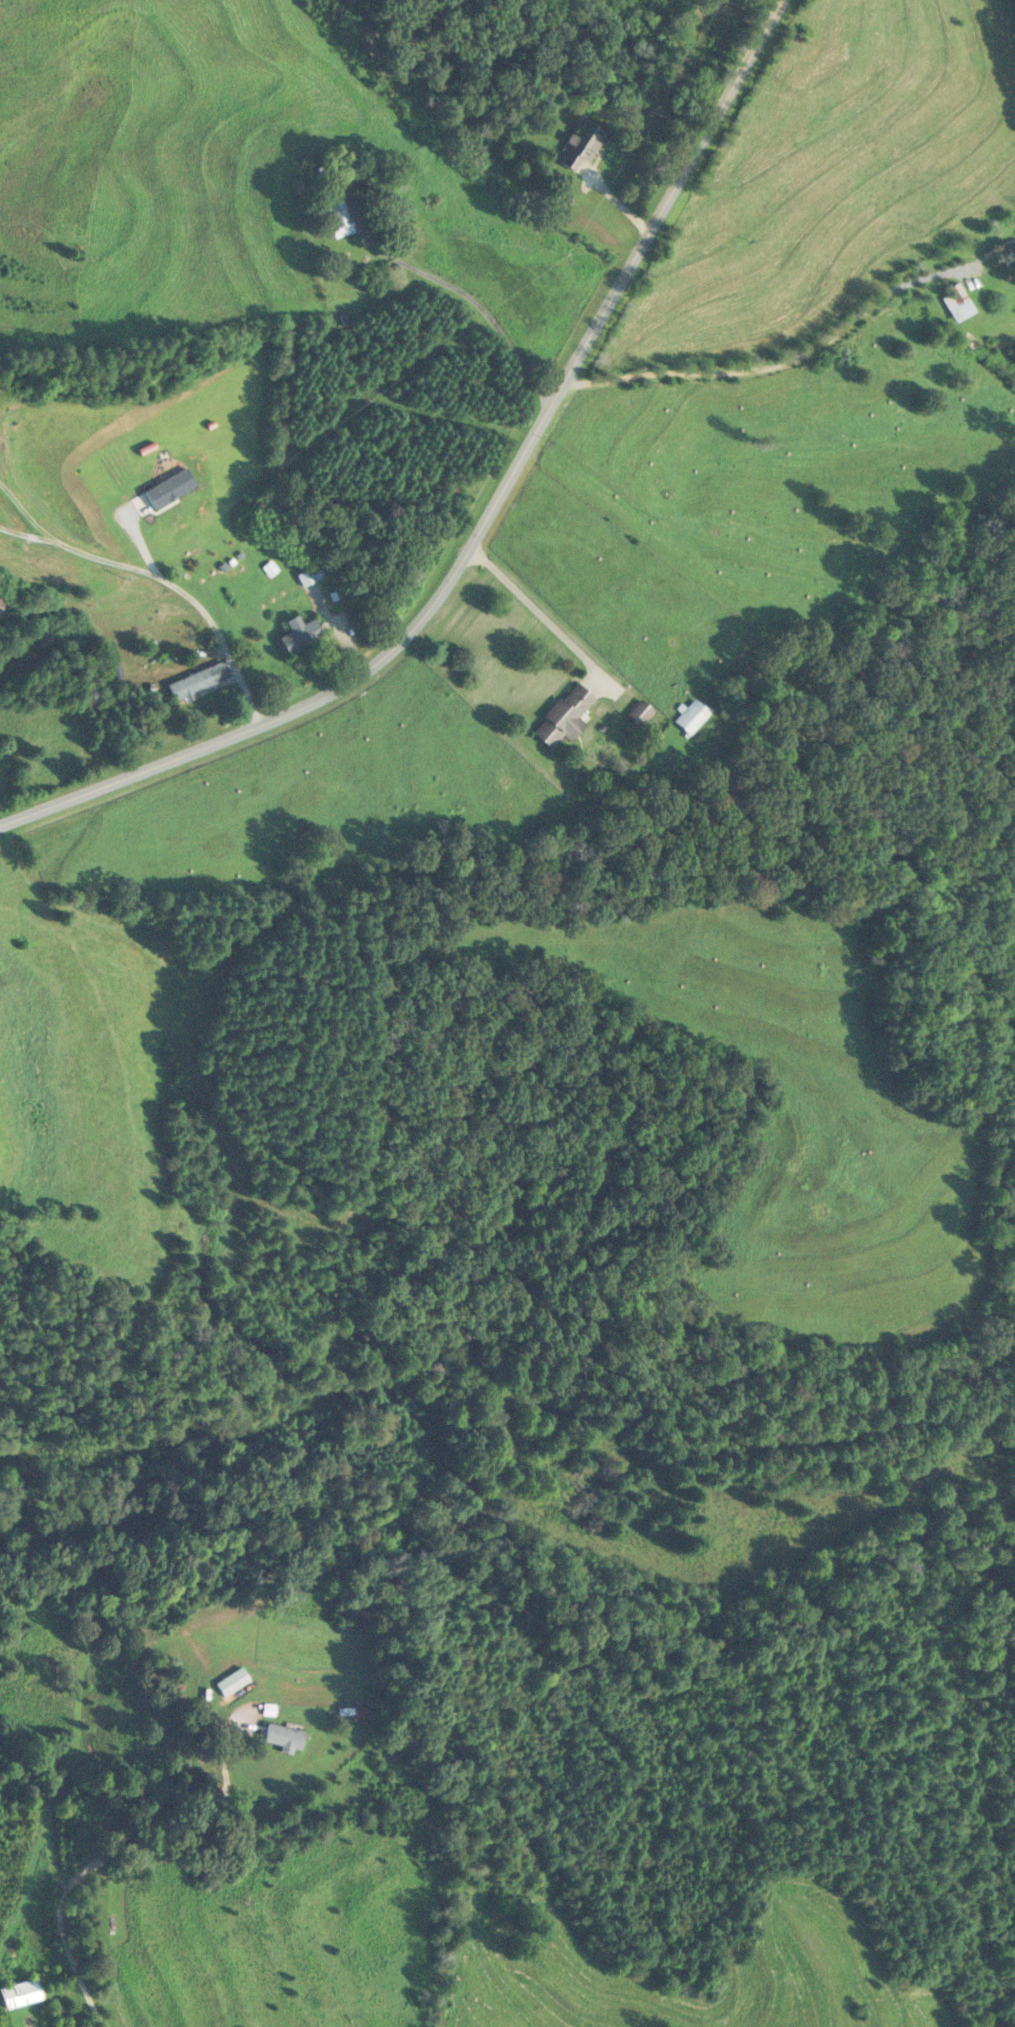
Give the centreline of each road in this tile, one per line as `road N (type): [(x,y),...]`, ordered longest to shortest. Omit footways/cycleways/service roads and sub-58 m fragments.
road 1 (residential): [(0,826),(308,714),(428,630),(782,0)]
road 2 (residential): [(562,382),(769,364),(828,340),(903,282),(966,272)]

